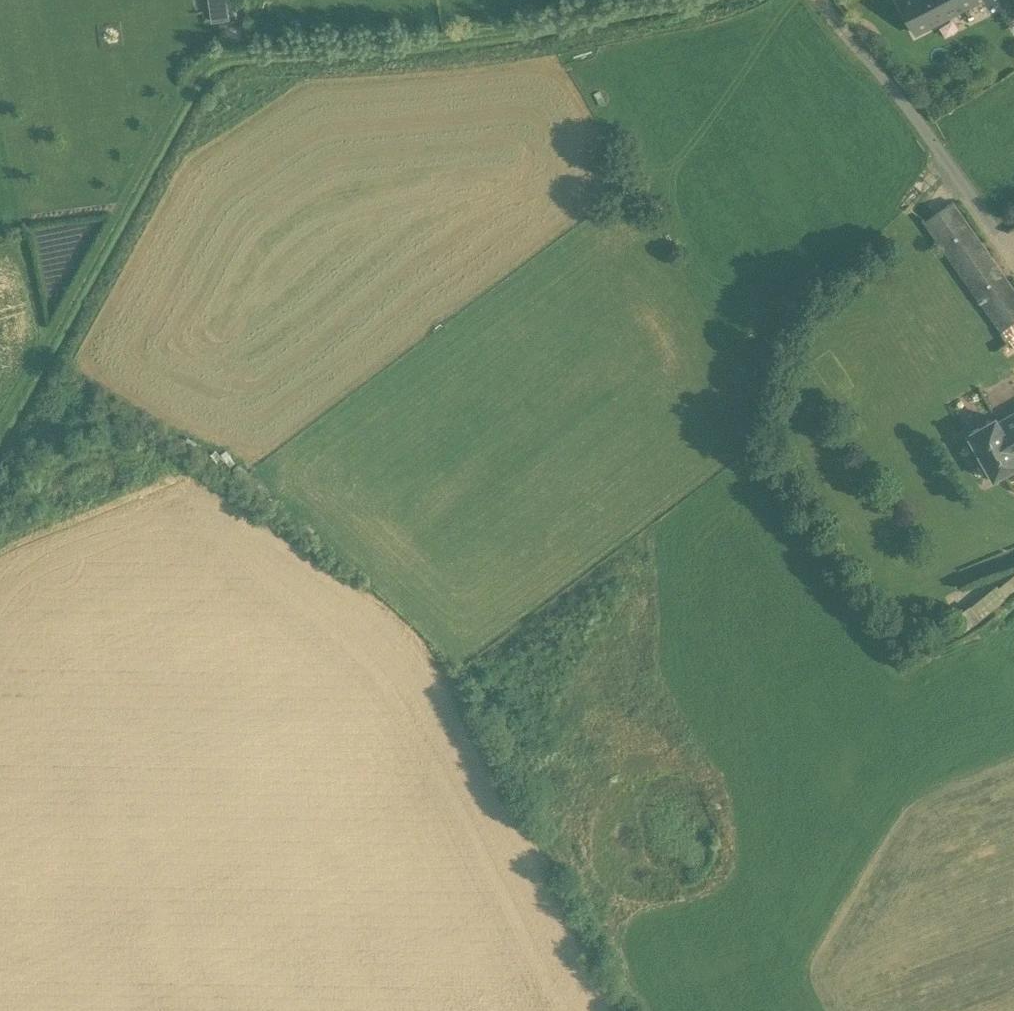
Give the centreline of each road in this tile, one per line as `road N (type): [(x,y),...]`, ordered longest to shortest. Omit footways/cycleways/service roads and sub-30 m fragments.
road 1 (motorway): [(1013,919),(745,1010)]
road 2 (unclassified): [(985,218),(823,0)]

